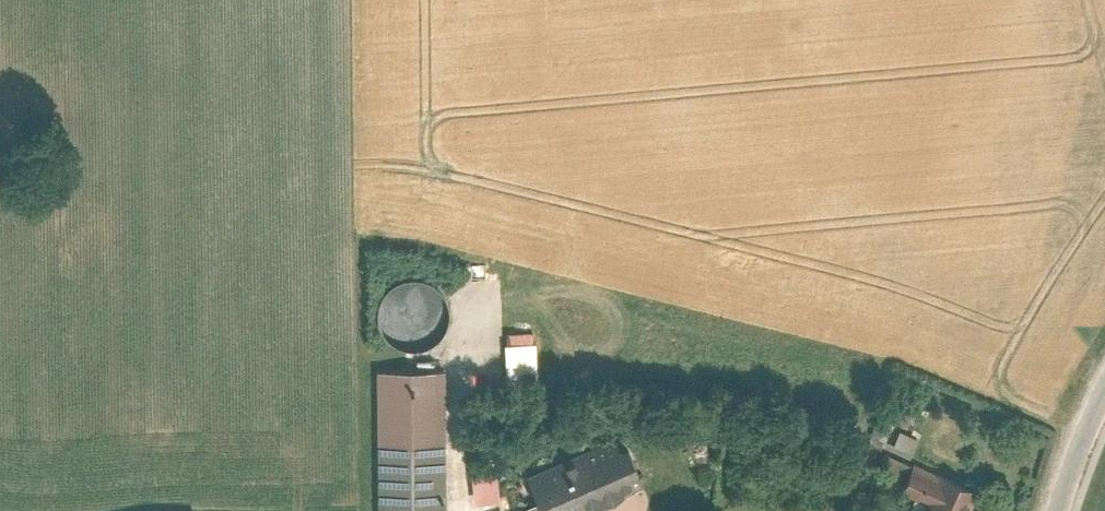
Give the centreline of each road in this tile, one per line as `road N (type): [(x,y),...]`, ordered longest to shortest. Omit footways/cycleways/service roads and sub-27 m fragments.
road 1 (residential): [(1104,393),(1060,510)]

